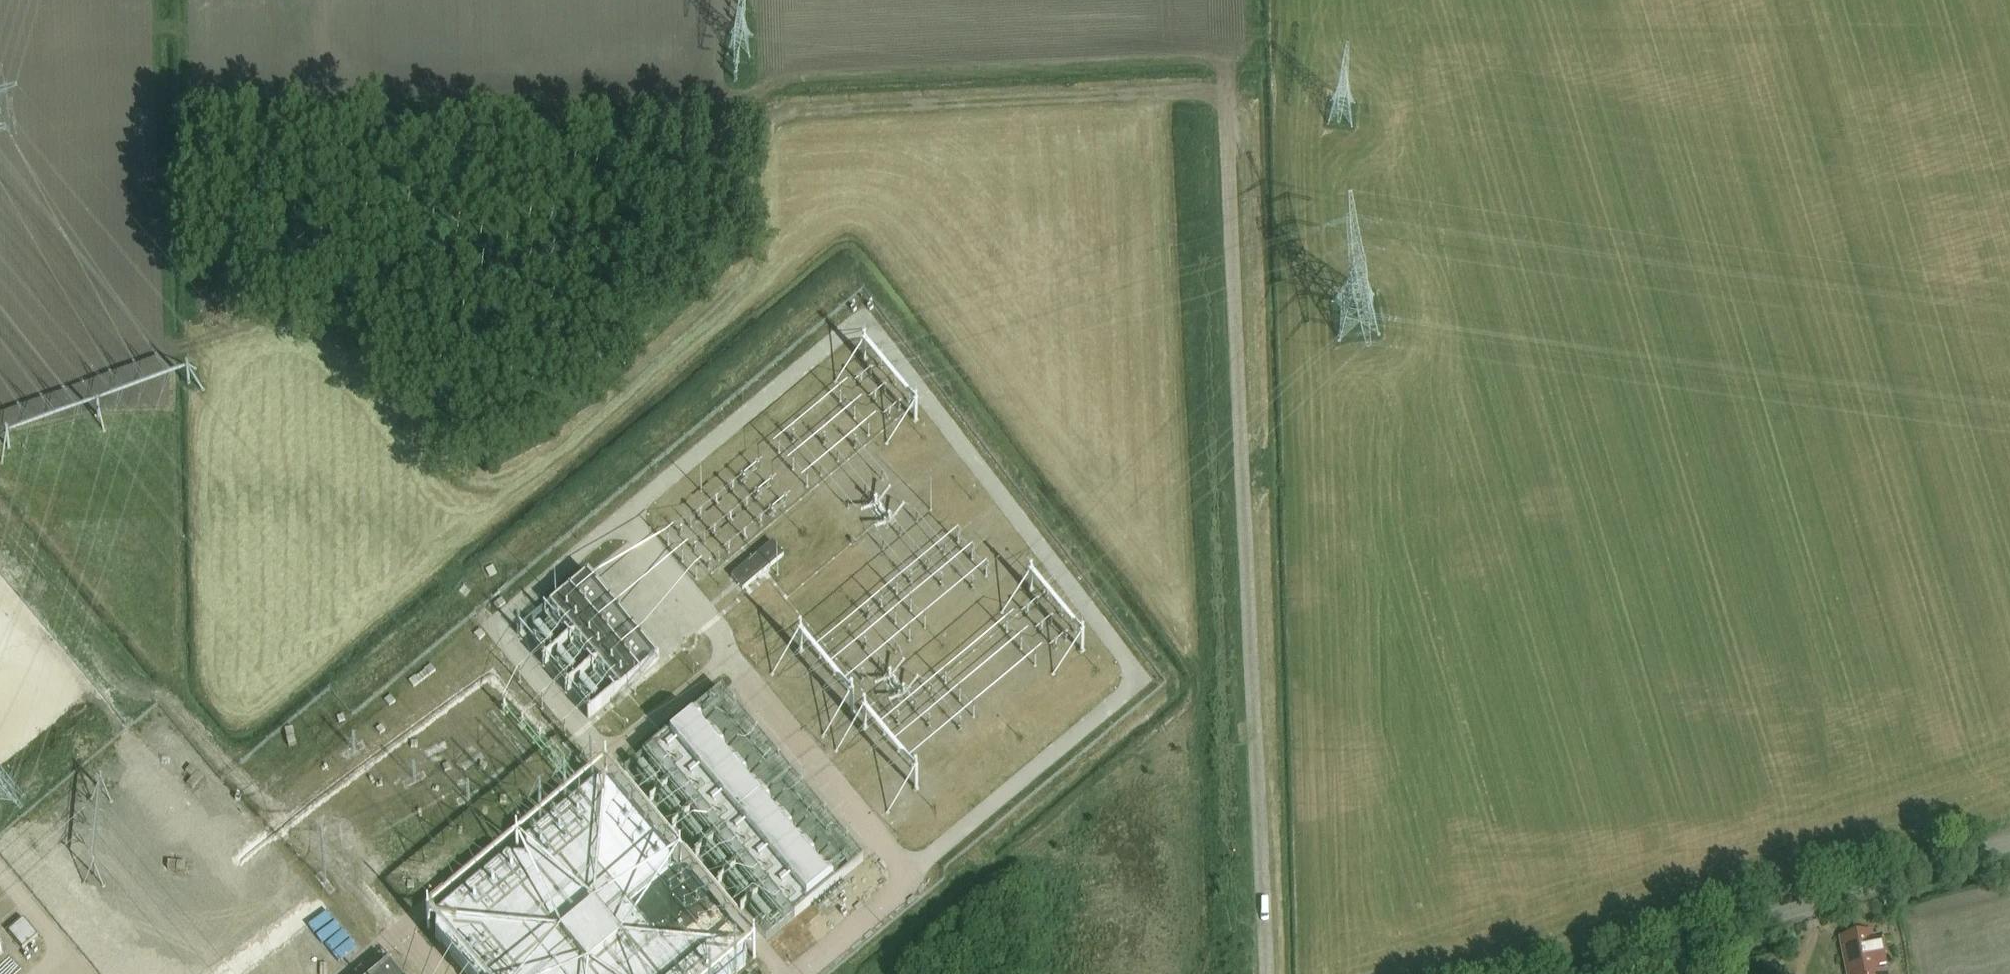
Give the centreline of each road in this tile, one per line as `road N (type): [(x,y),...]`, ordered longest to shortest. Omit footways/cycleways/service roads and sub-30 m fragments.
road 1 (residential): [(2009,837),(1607,973)]

